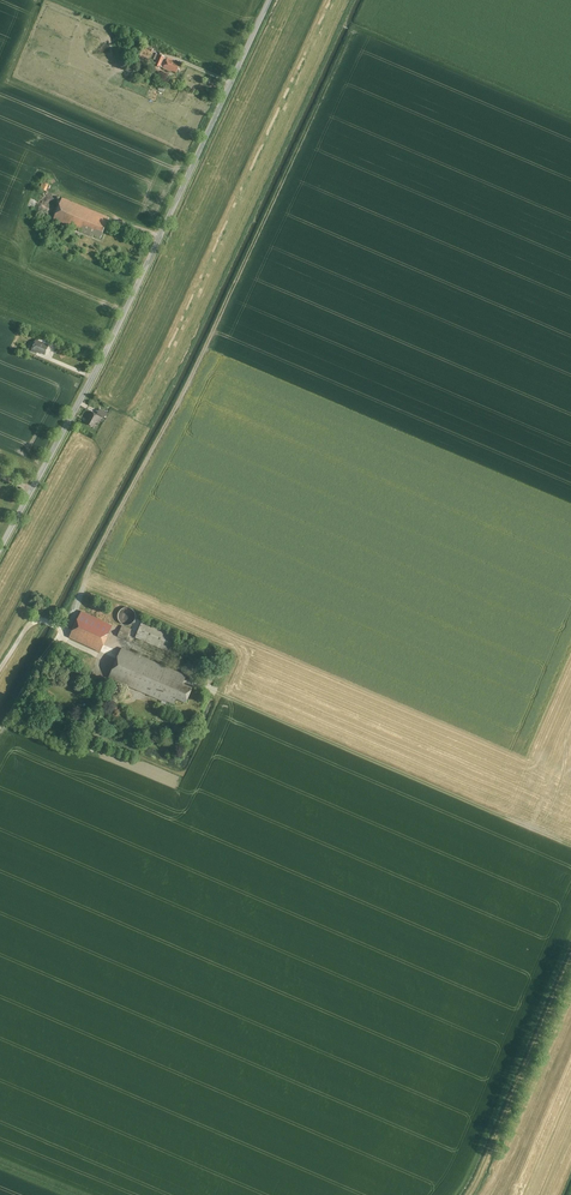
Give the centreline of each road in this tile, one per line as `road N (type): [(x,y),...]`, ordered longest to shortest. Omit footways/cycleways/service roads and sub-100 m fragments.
road 1 (tertiary): [(270,0),(106,354),(0,549)]
road 2 (track): [(570,963),(469,1194)]

